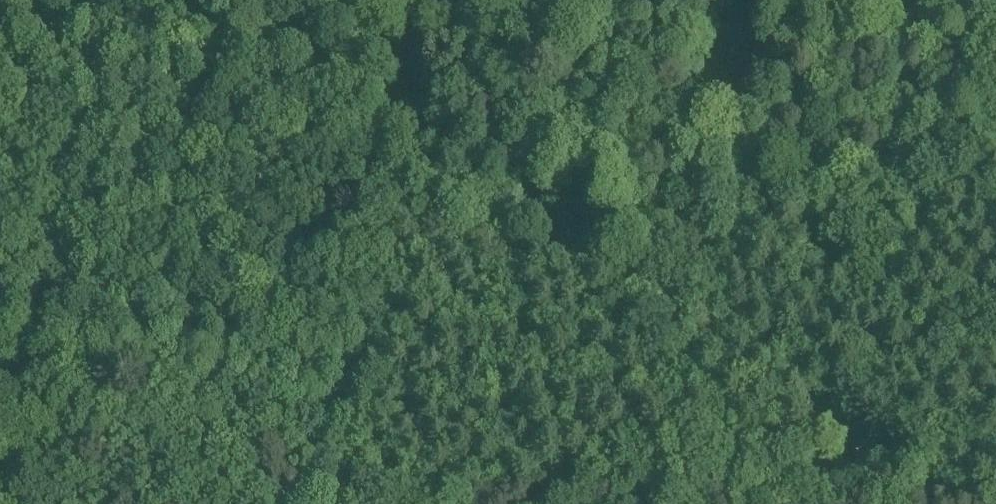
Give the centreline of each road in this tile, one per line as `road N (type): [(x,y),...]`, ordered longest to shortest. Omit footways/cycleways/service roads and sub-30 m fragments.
road 1 (track): [(995,26),(0,36)]
road 2 (track): [(942,503),(414,131)]
road 3 (track): [(339,503),(414,131),(358,0)]

